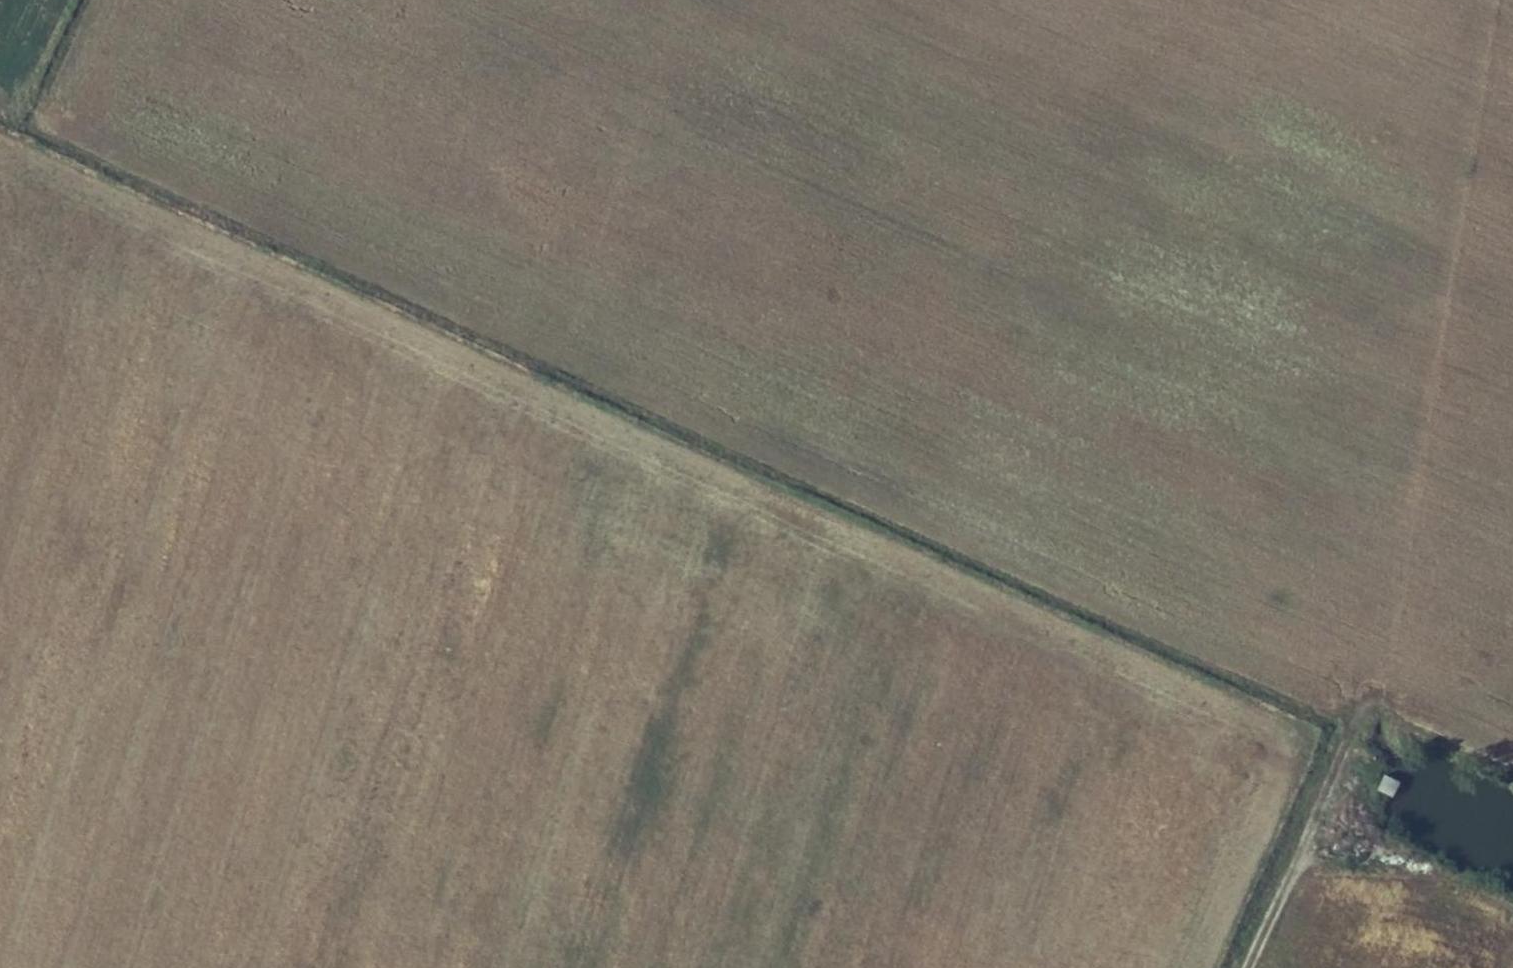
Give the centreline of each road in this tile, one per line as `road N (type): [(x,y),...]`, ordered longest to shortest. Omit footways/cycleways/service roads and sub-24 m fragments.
road 1 (track): [(1252,967),(1362,704)]

